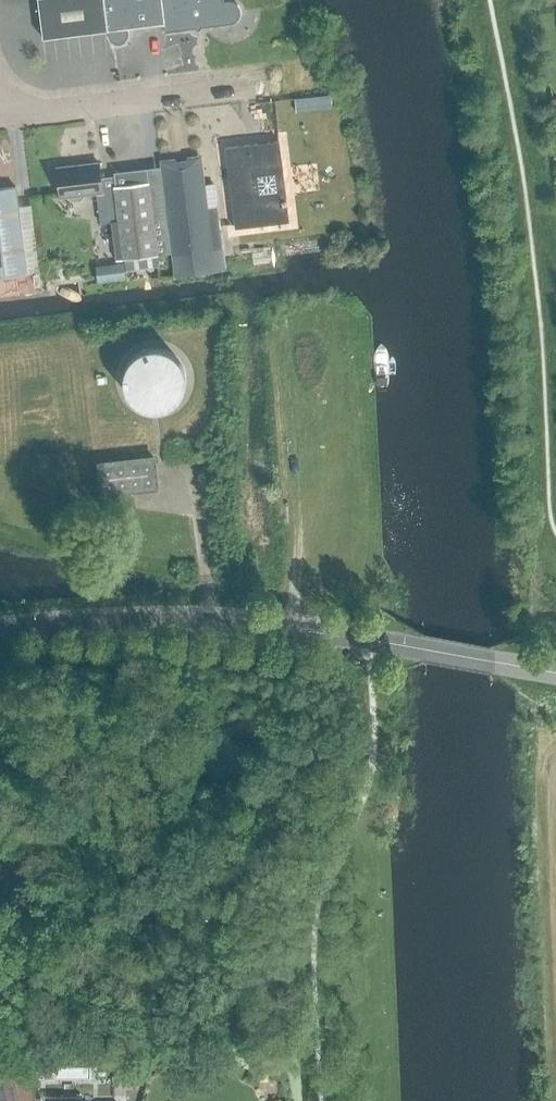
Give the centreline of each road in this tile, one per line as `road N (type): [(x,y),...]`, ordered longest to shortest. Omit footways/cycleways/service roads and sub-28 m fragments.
road 1 (unclassified): [(555,673),(245,624),(0,630)]
road 2 (unclassified): [(0,117),(267,83)]

